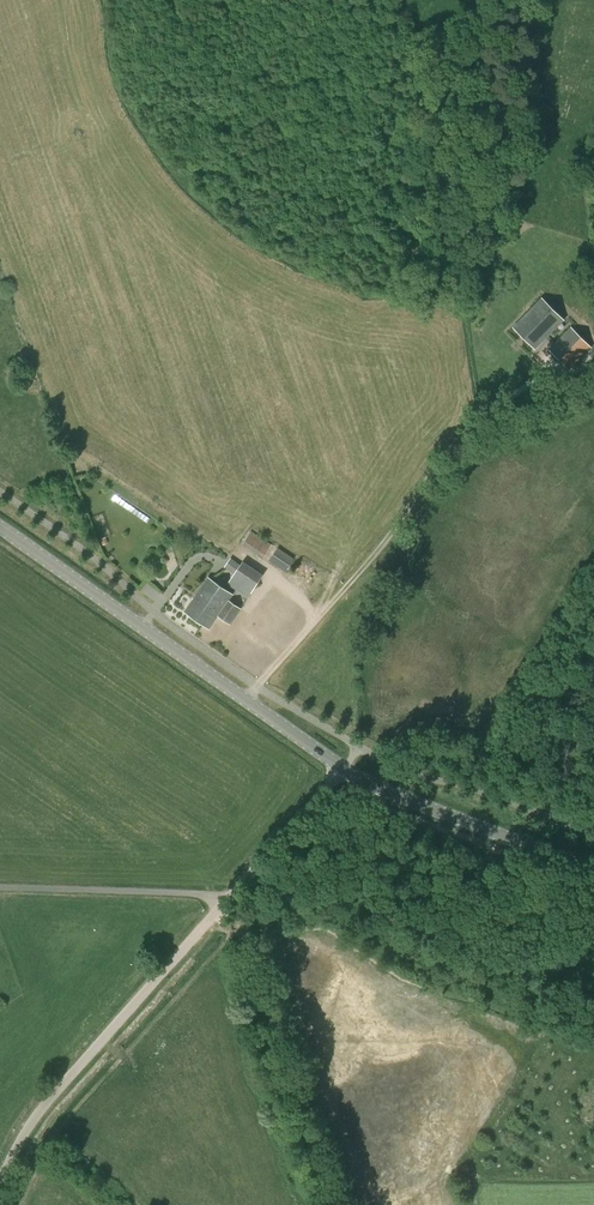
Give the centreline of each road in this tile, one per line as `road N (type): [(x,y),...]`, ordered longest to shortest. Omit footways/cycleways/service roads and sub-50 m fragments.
road 1 (unclassified): [(0,1168),(344,768)]
road 2 (secondary): [(0,527),(344,768)]
road 3 (secondary): [(344,768),(593,870)]

